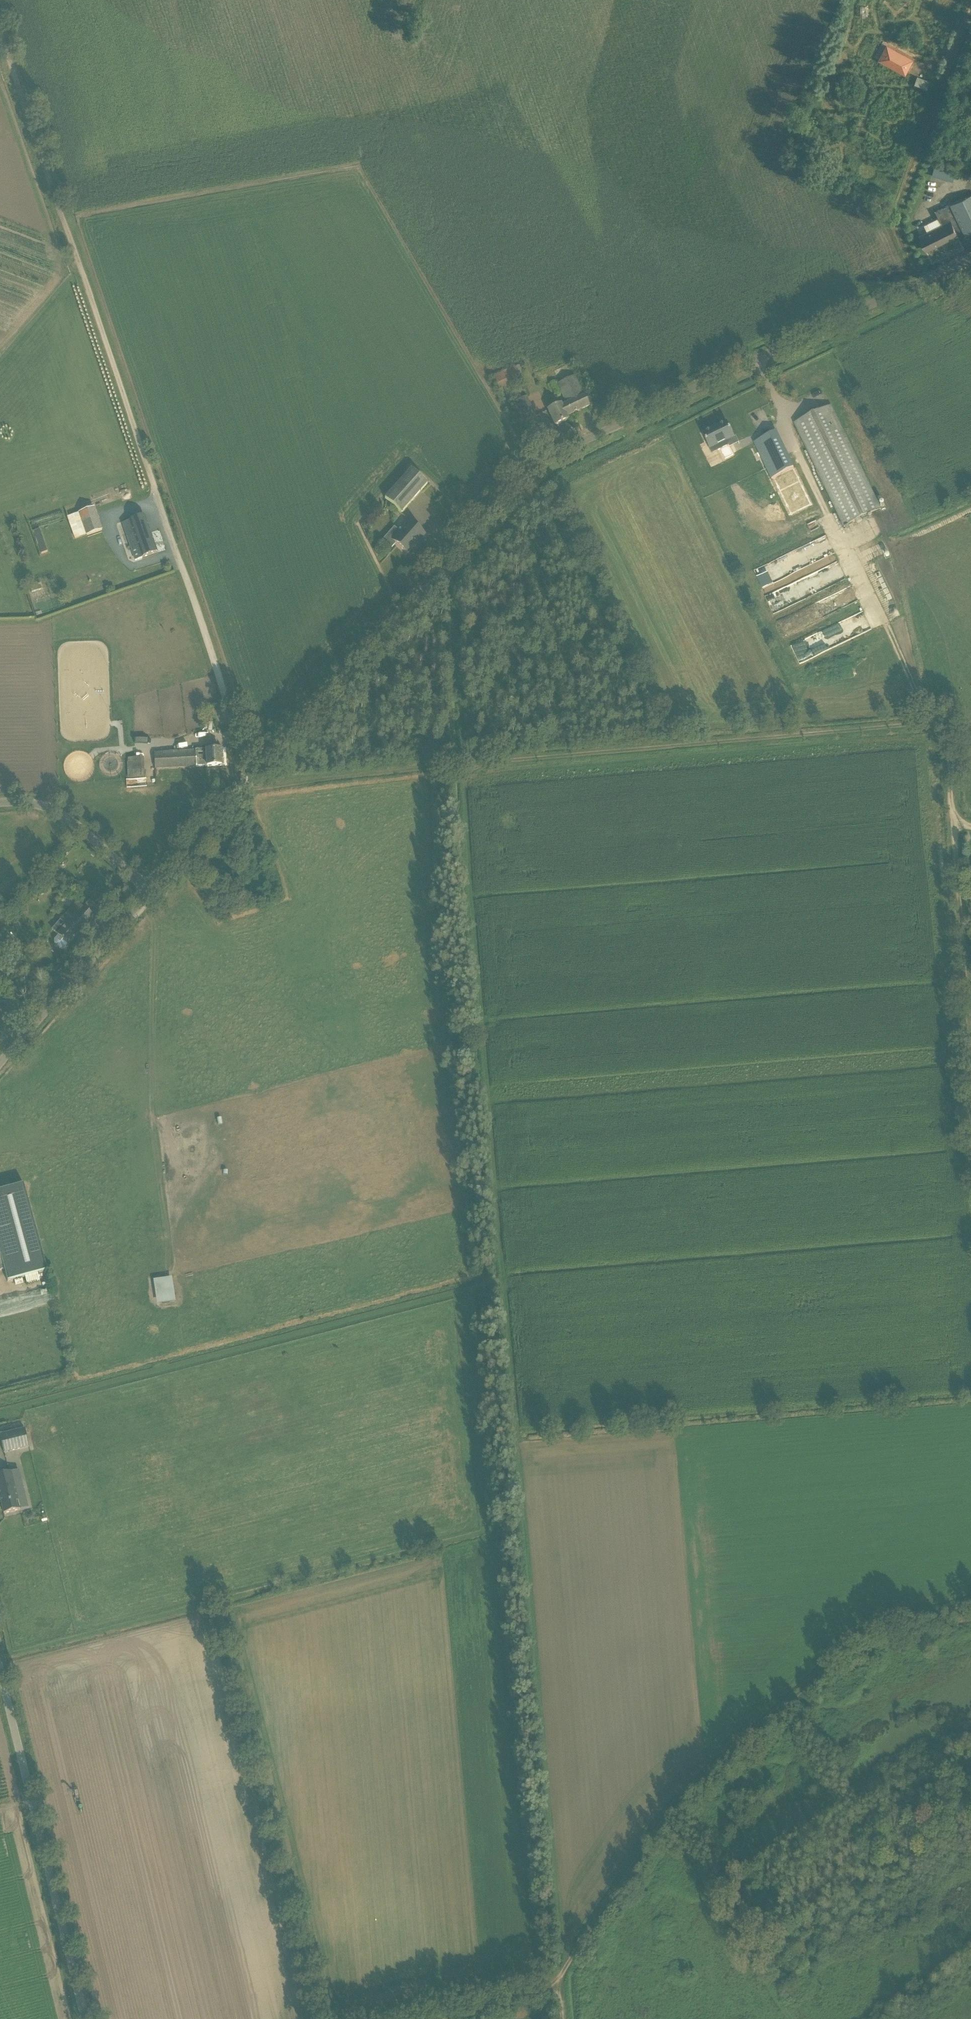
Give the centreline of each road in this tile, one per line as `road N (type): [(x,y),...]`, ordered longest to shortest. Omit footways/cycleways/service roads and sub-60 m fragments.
road 1 (track): [(0,25),(239,727),(250,785),(935,727),(946,739),(970,1024)]
road 2 (unclassified): [(151,893),(522,478),(584,441),(970,257)]
road 3 (track): [(970,1605),(862,1642),(713,1778),(666,1830),(557,1990)]
road 4 (unclassified): [(85,2018),(0,1672)]
road 5 (track): [(757,360),(861,564)]
road 6 (unclassified): [(0,1062),(151,893)]
road 7 (unclassified): [(151,893),(54,809),(0,803)]
road 8 (track): [(935,727),(861,564)]
road 9 (track): [(861,564),(970,514)]

